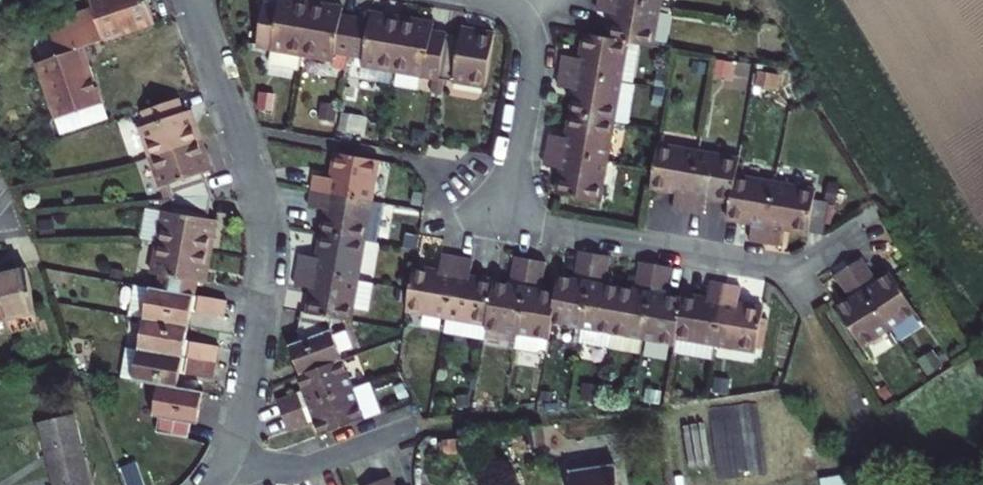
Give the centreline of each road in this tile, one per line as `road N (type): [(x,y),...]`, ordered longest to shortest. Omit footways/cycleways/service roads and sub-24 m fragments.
road 1 (residential): [(858,237),(792,273),(532,223),(513,191),(533,40),(523,18),(498,0)]
road 2 (residential): [(191,0),(263,225),(257,326),(227,459)]
road 3 (residential): [(227,459),(312,467),(416,429)]

